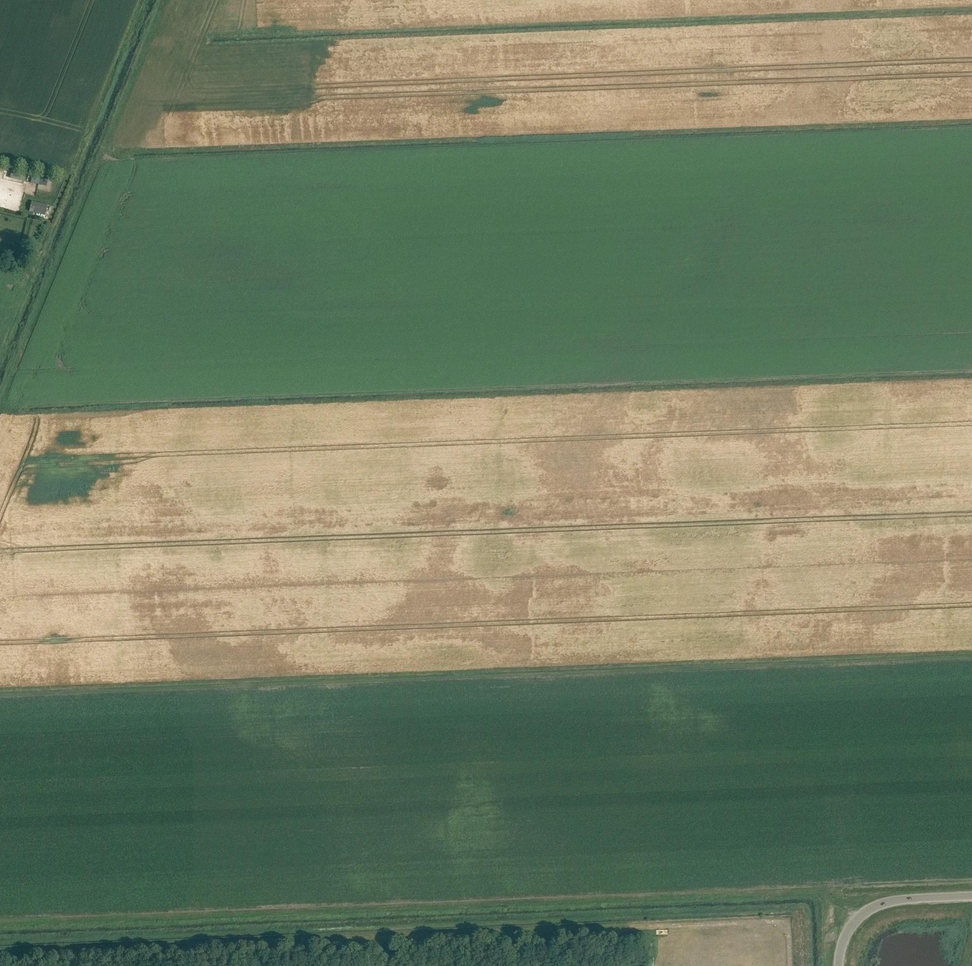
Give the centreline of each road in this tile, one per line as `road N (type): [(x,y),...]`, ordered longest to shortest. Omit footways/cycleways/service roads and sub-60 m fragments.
road 1 (unclassified): [(839,965),(849,931),(877,906),(971,896)]

